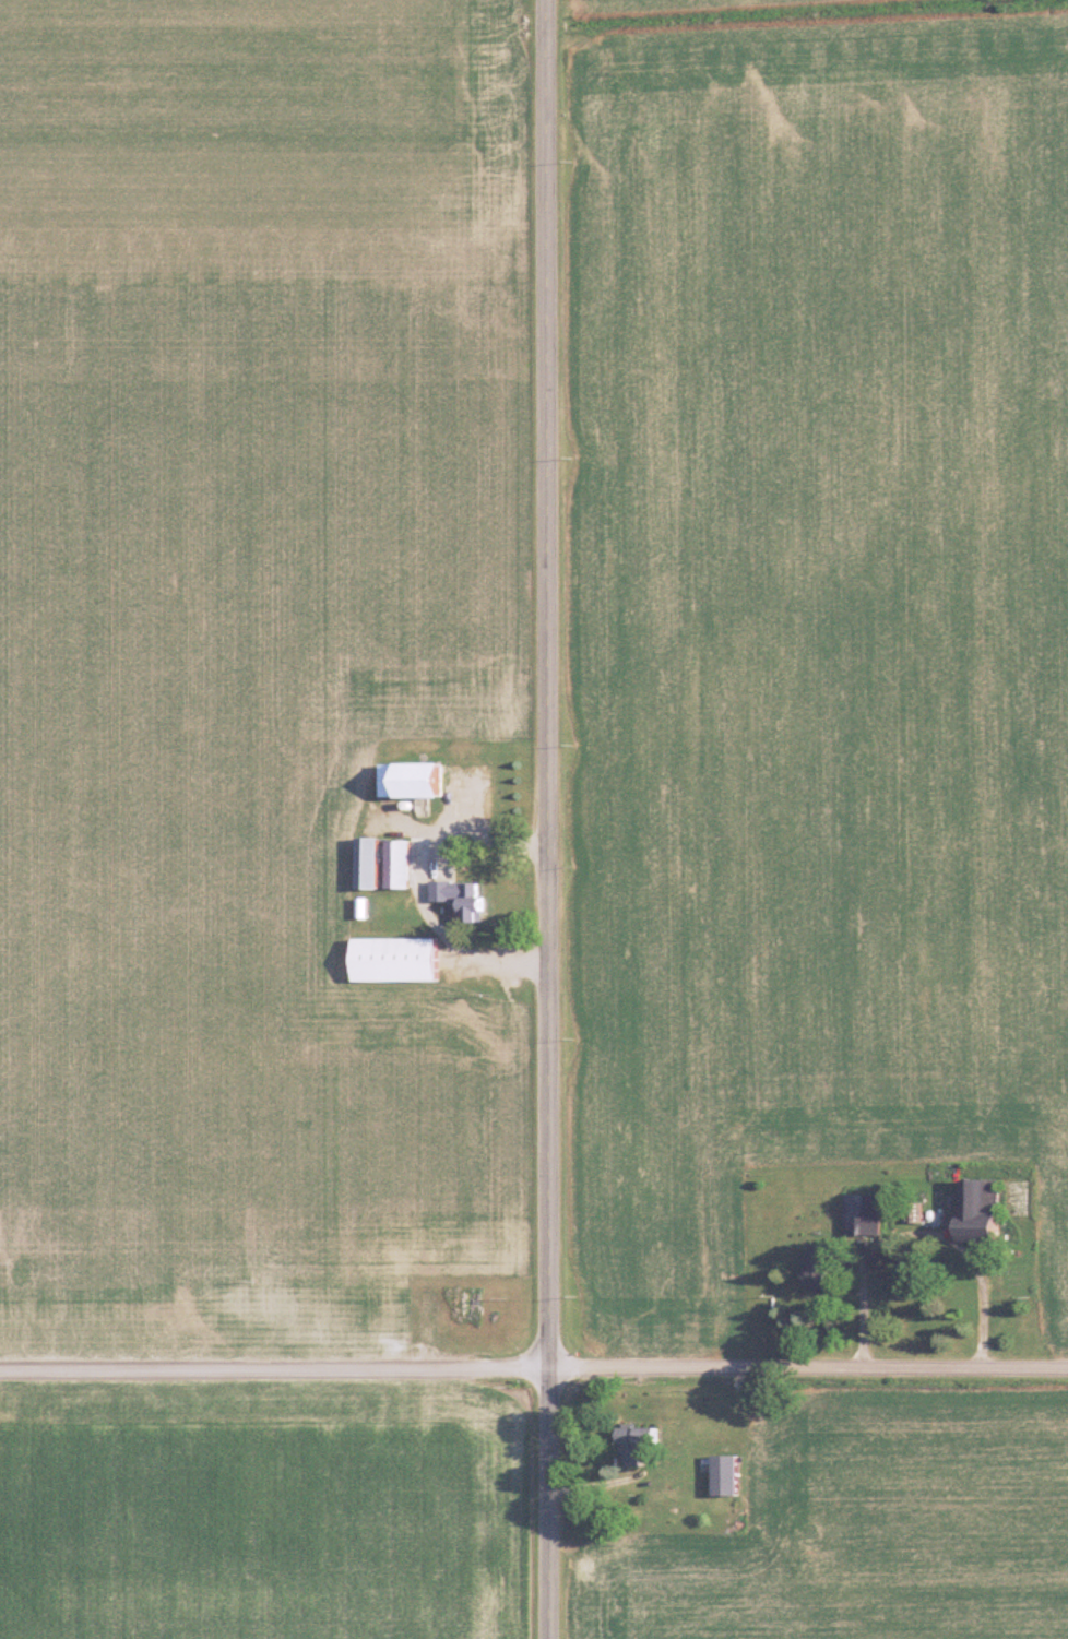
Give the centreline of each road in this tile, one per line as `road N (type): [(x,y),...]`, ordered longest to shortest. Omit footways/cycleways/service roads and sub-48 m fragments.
road 1 (residential): [(550,1638),(548,0)]
road 2 (residential): [(0,1377),(1067,1369)]

